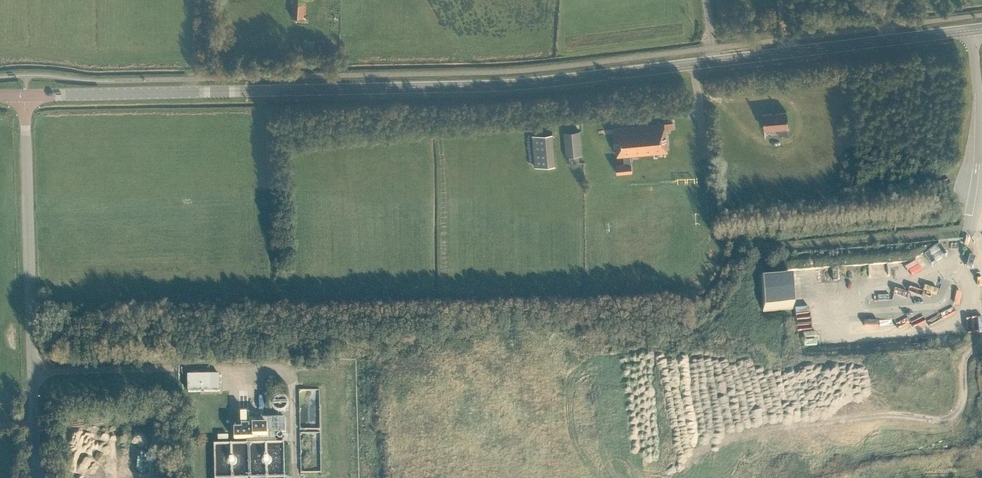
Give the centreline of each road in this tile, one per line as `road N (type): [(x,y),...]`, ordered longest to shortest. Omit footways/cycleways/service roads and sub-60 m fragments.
road 1 (secondary): [(30,94),(521,83),(981,27)]
road 2 (unclassified): [(39,477),(30,94)]

